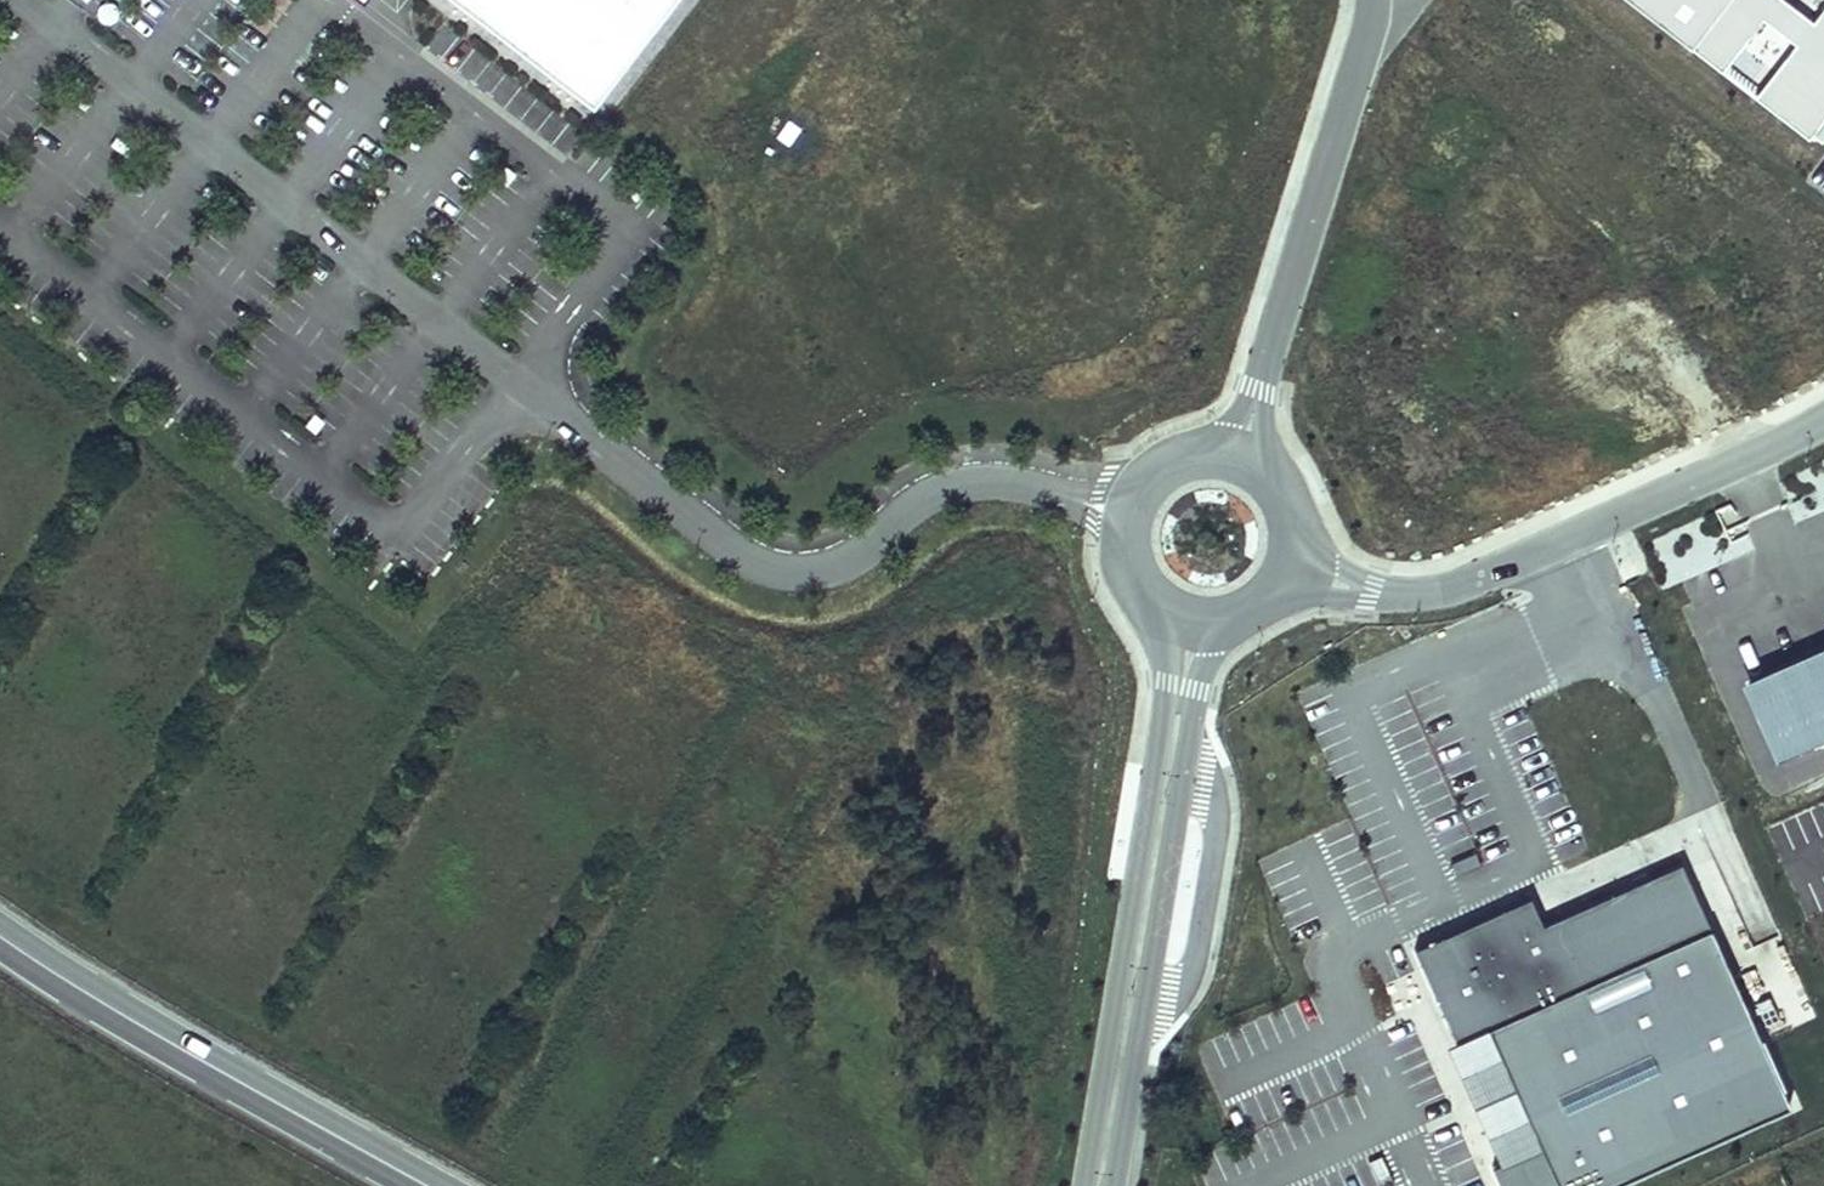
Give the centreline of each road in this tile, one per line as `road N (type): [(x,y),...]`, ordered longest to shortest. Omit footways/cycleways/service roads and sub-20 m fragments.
road 1 (unclassified): [(1157,594),(1173,677),(1083,1185)]
road 2 (unclassified): [(1115,1185),(1200,689),(1232,616)]
road 3 (unclassified): [(1294,572),(1381,594),(1462,585),(1823,418)]
road 4 (primary): [(431,1185),(81,990),(0,936)]
road 5 (unclassified): [(1373,0),(1241,444)]
road 6 (unclassified): [(1241,444),(1186,447),(1143,482),(1129,531),(1132,554),(1157,594)]
road 7 (unclassified): [(1294,572),(1303,547),(1299,495),(1265,455),(1241,444)]

